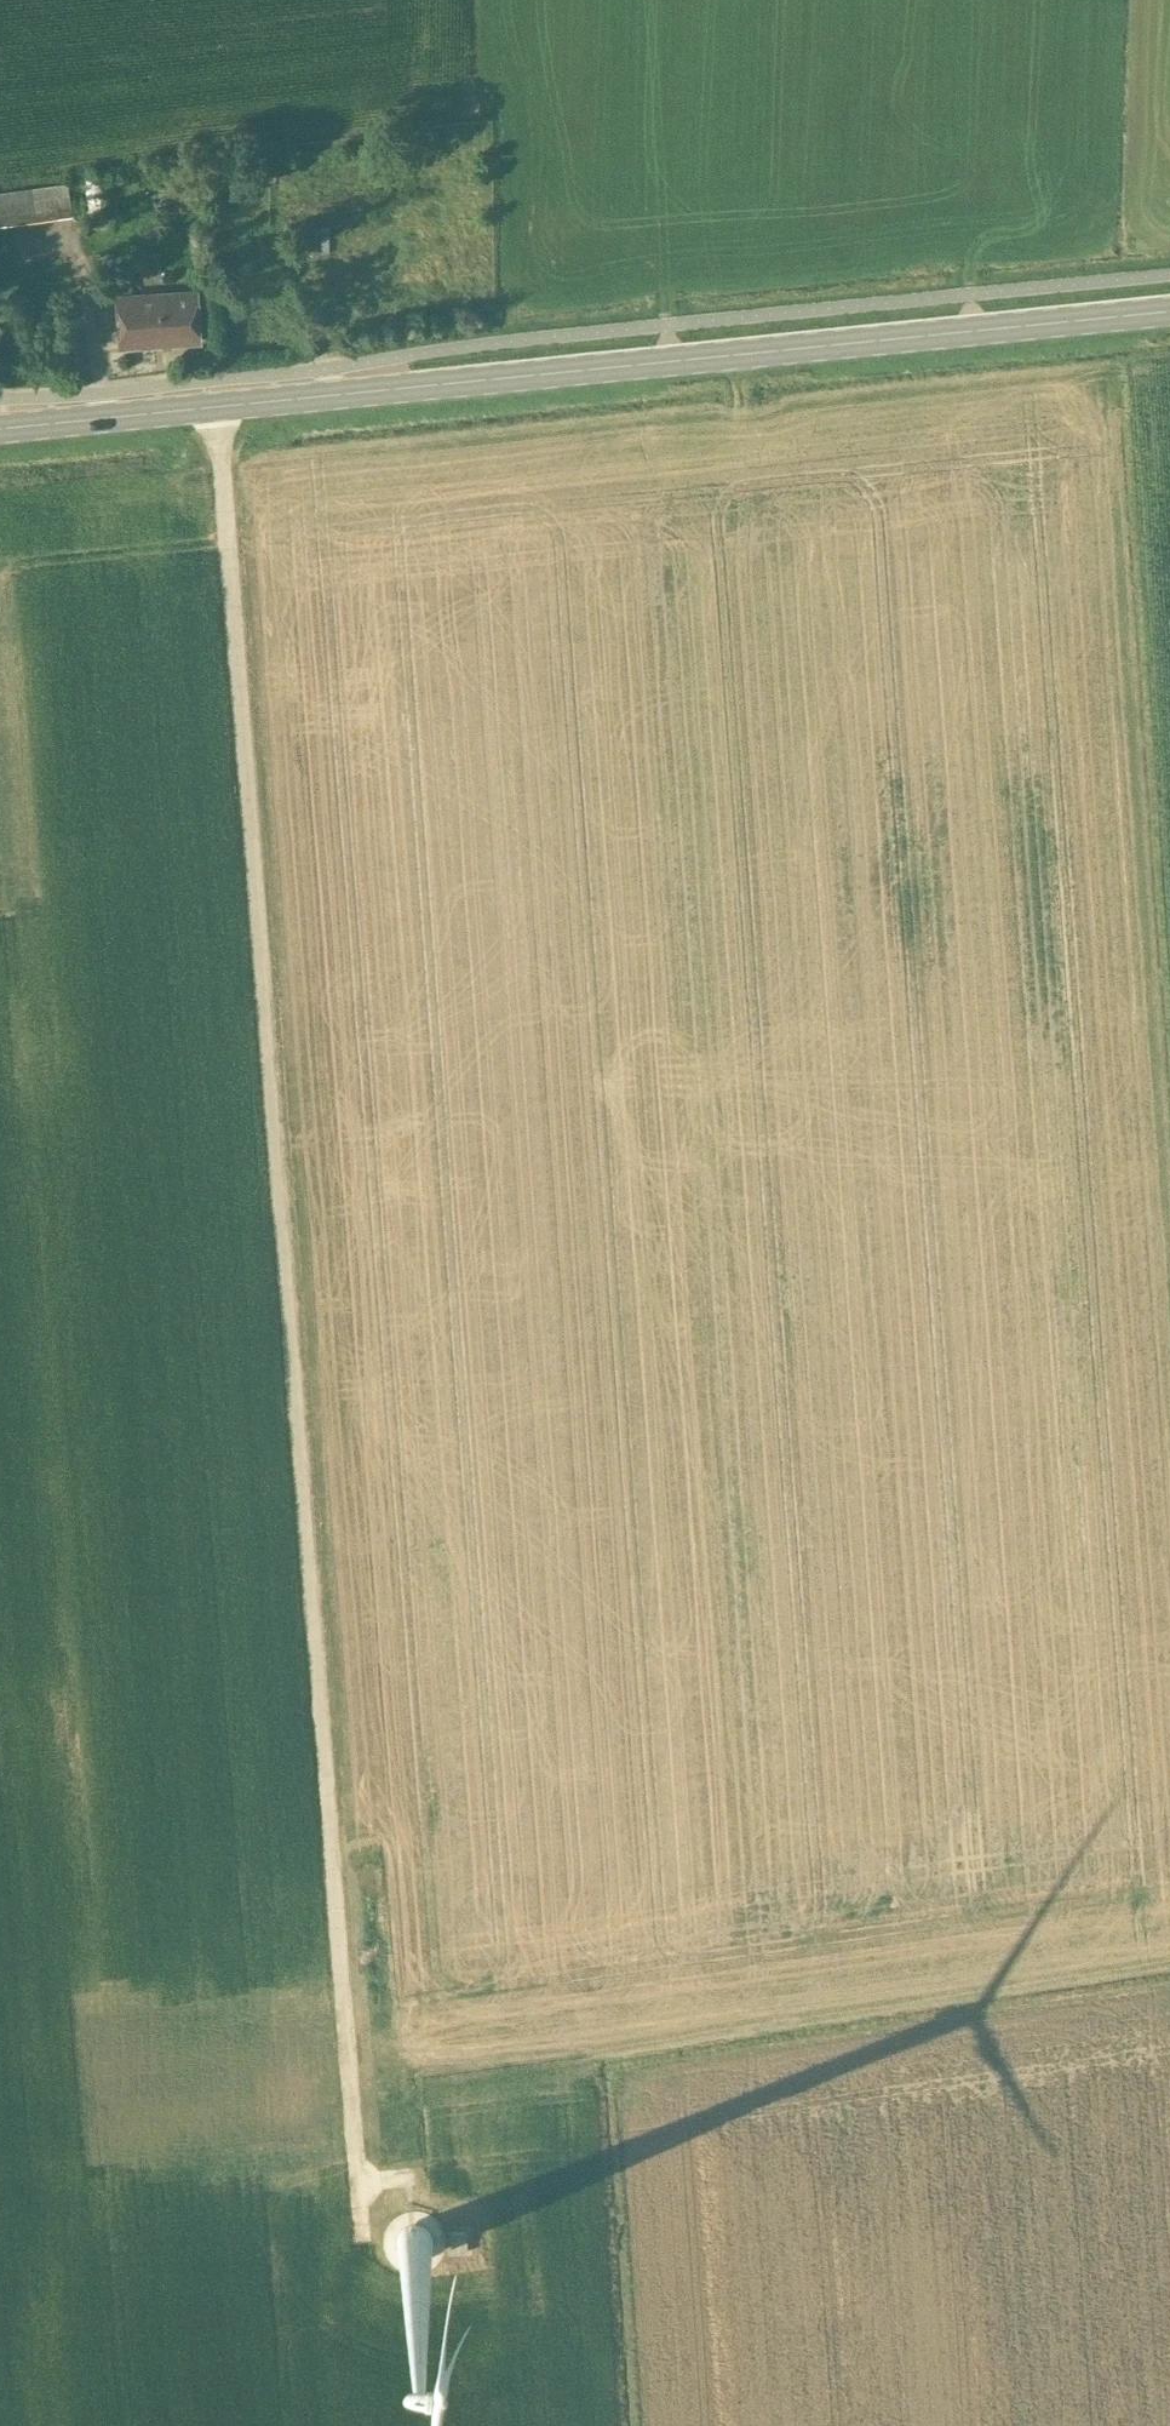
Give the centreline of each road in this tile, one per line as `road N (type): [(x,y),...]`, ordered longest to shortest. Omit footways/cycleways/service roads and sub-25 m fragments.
road 1 (secondary): [(1169,311),(0,432)]

